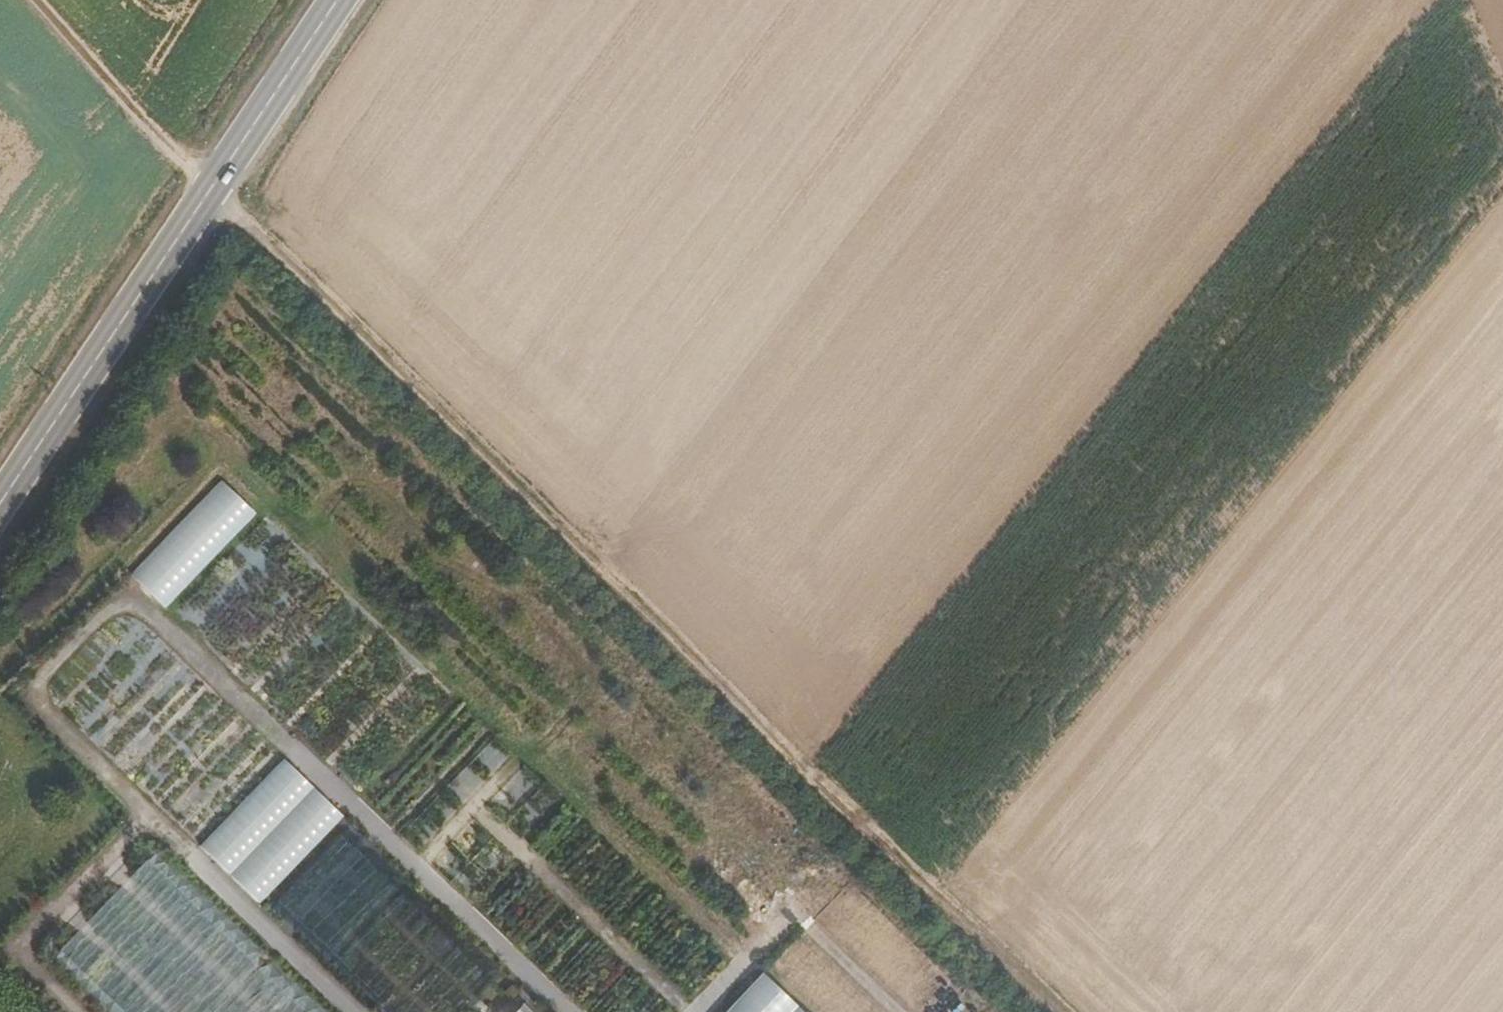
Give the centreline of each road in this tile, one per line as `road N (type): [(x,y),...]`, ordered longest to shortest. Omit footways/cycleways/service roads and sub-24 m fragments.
road 1 (track): [(32,0),(207,193),(1056,1011)]
road 2 (secondary): [(0,502),(337,0)]

